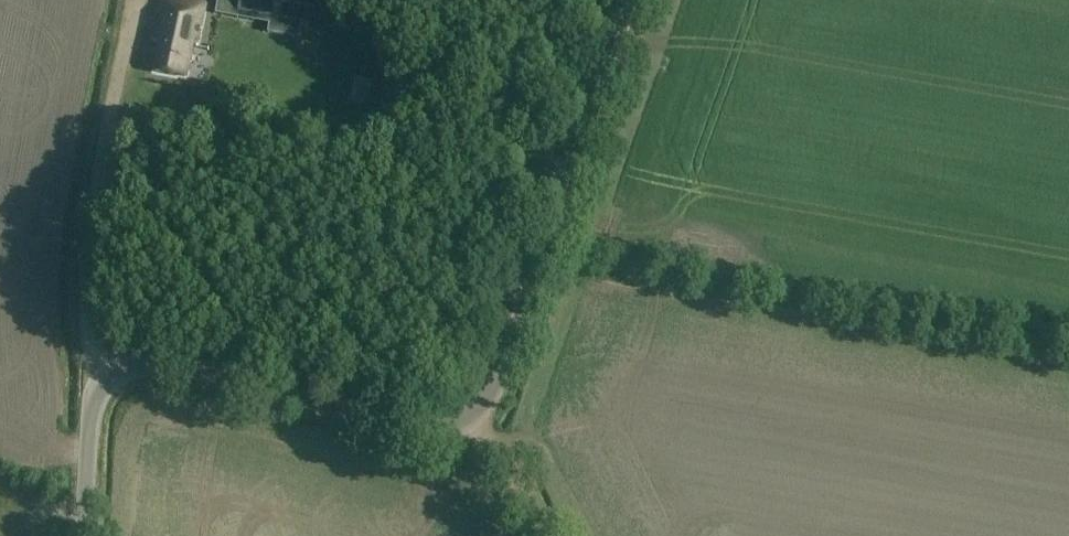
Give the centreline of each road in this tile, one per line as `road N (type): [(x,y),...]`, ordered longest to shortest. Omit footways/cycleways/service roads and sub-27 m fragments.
road 1 (unclassified): [(82,535),(91,409),(107,376),(133,362),(179,366),(412,428),(435,430),(477,414),(498,375),(631,0)]
road 2 (track): [(1068,343),(543,250)]
road 3 (track): [(477,414),(543,535)]

